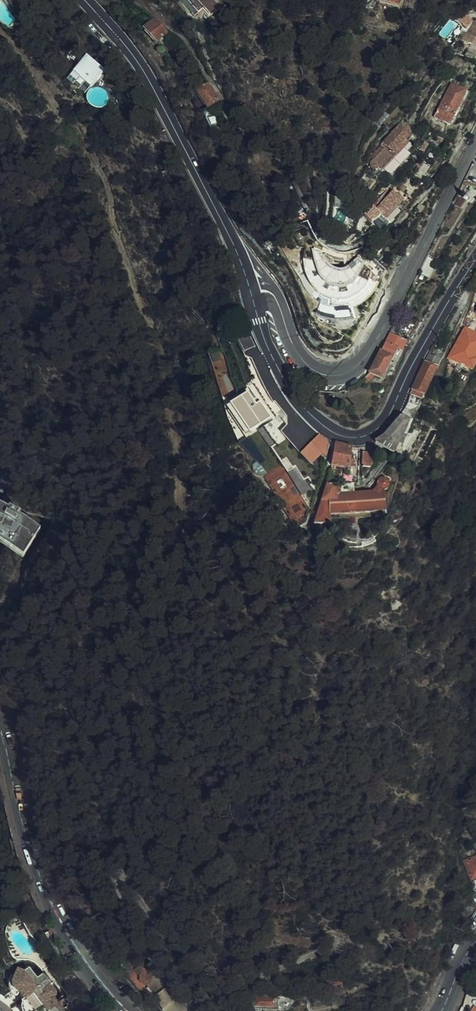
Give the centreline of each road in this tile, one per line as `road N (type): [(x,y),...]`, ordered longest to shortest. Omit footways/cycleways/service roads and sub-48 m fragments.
road 1 (track): [(0,34),(84,144),(102,185),(161,370),(180,478),(180,554),(202,591)]
road 2 (residential): [(475,136),(374,343),(345,372),(308,364),(277,301),(249,294)]
road 3 (secondary): [(249,294),(294,395),(318,422),(354,437),(385,419),(475,259)]
road 4 (secondary): [(83,0),(141,73),(230,236),(249,294)]
road 5 (primary): [(0,732),(32,871),(64,928),(128,1010)]

